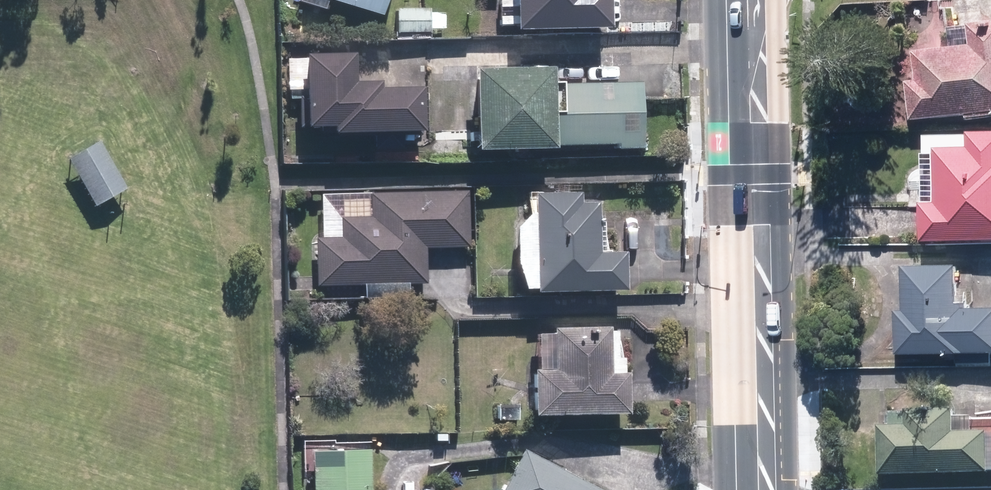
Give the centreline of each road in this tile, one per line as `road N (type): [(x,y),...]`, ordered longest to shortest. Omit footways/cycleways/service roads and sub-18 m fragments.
road 1 (secondary): [(747,0),(758,489)]

